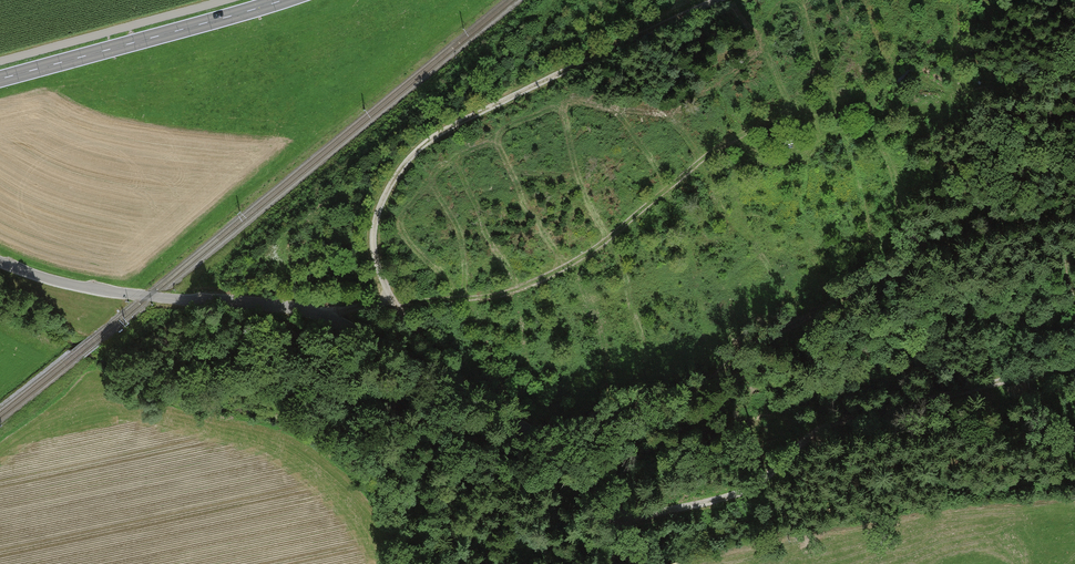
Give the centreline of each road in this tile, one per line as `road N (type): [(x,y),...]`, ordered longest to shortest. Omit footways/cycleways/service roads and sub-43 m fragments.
road 1 (unclassified): [(634,563),(577,473),(547,442),(349,327),(304,310),(98,290),(0,260)]
road 2 (track): [(464,394),(390,302),(533,282),(588,253),(704,159),(772,123),(810,118),(808,142),(797,153),(752,153)]
road 3 (track): [(304,310),(390,302),(374,230),(392,181),(426,143),(718,0)]
road 4 (track): [(547,442),(574,423),(701,390),(752,342),(960,247),(1074,215)]
road 5 (track): [(1074,362),(831,423),(731,496),(606,519)]
road 6 (secondary): [(0,79),(283,0)]

